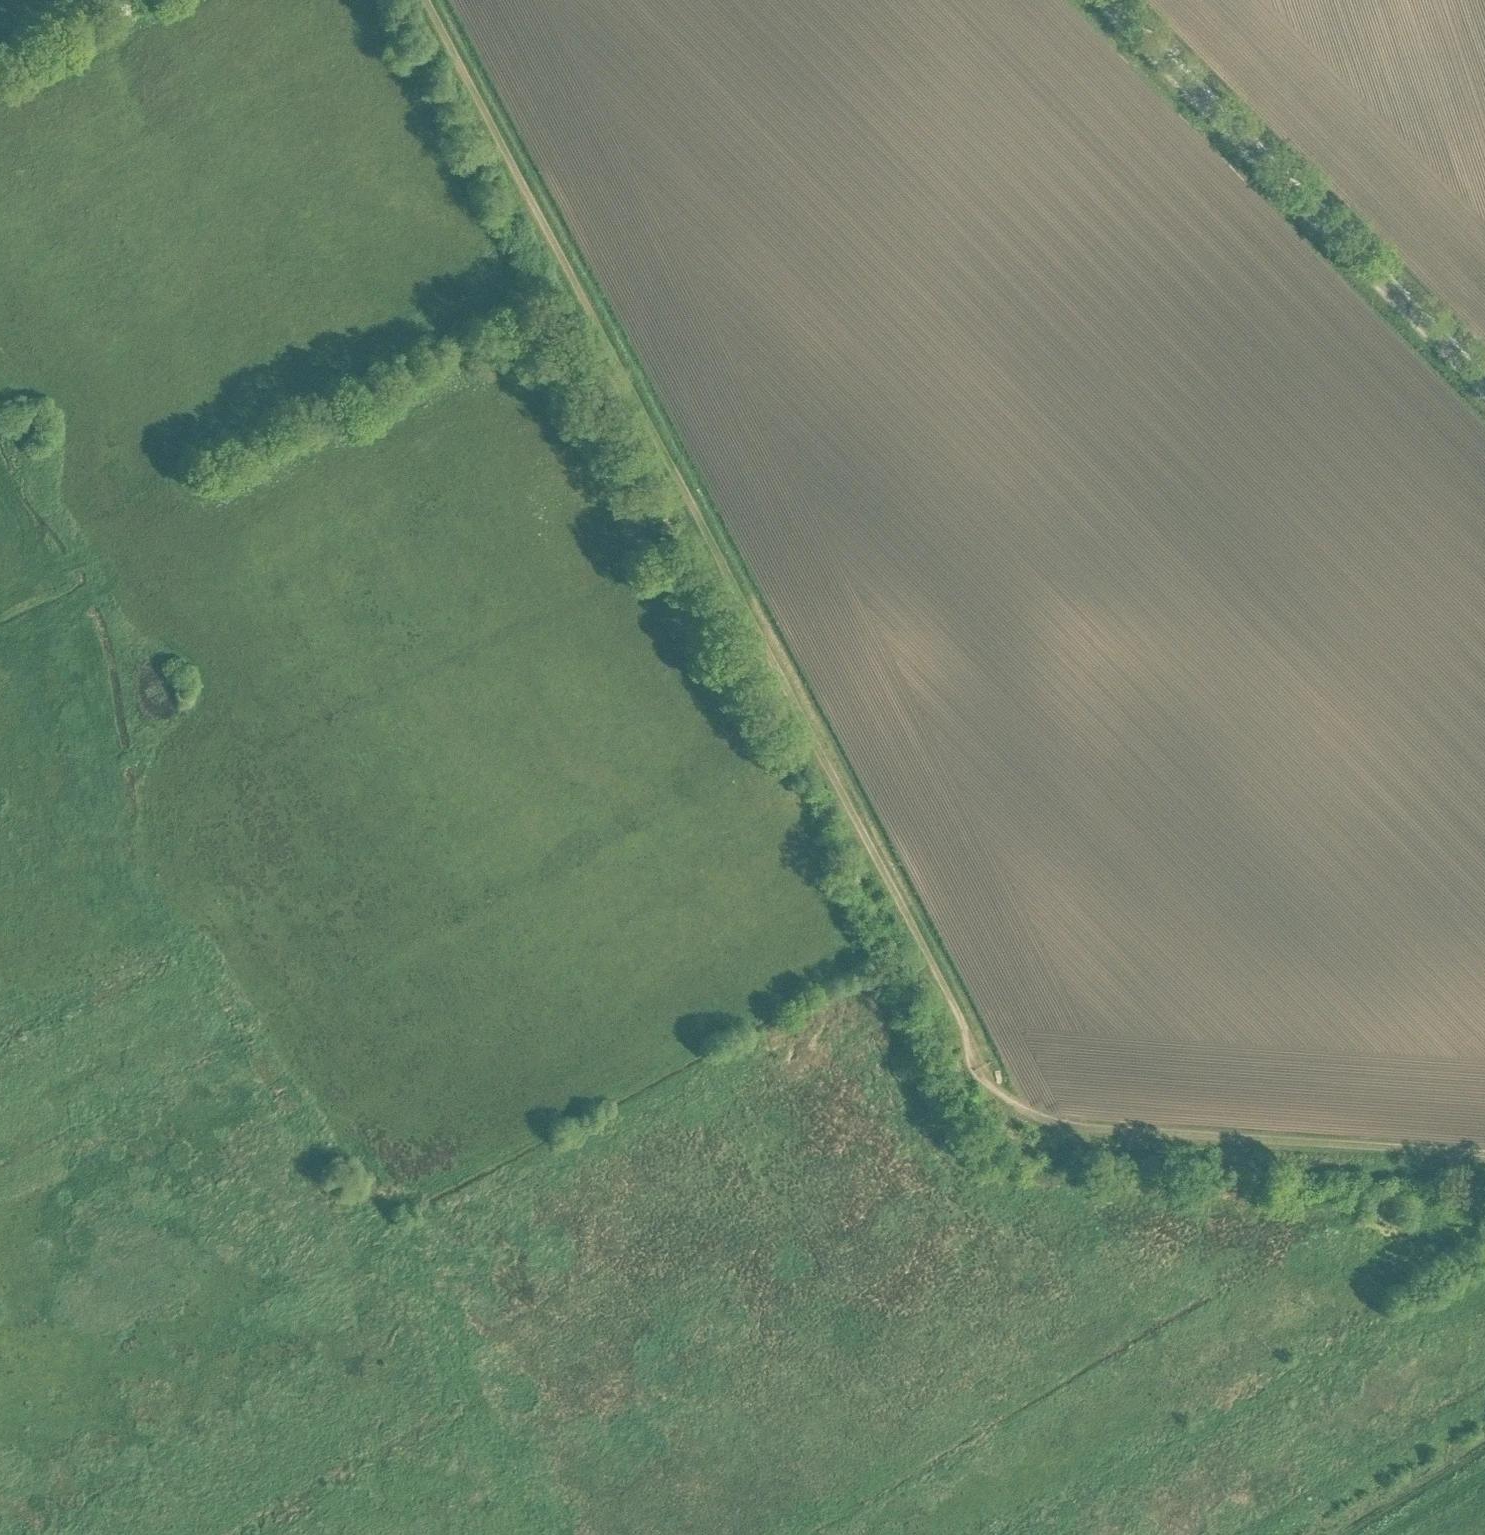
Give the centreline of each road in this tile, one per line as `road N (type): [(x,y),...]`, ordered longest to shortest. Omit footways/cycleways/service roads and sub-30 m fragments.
road 1 (track): [(1484,1154),(1088,1130),(1039,1118),(995,1088),(425,0)]
road 2 (unclassified): [(1484,384),(1107,0)]

